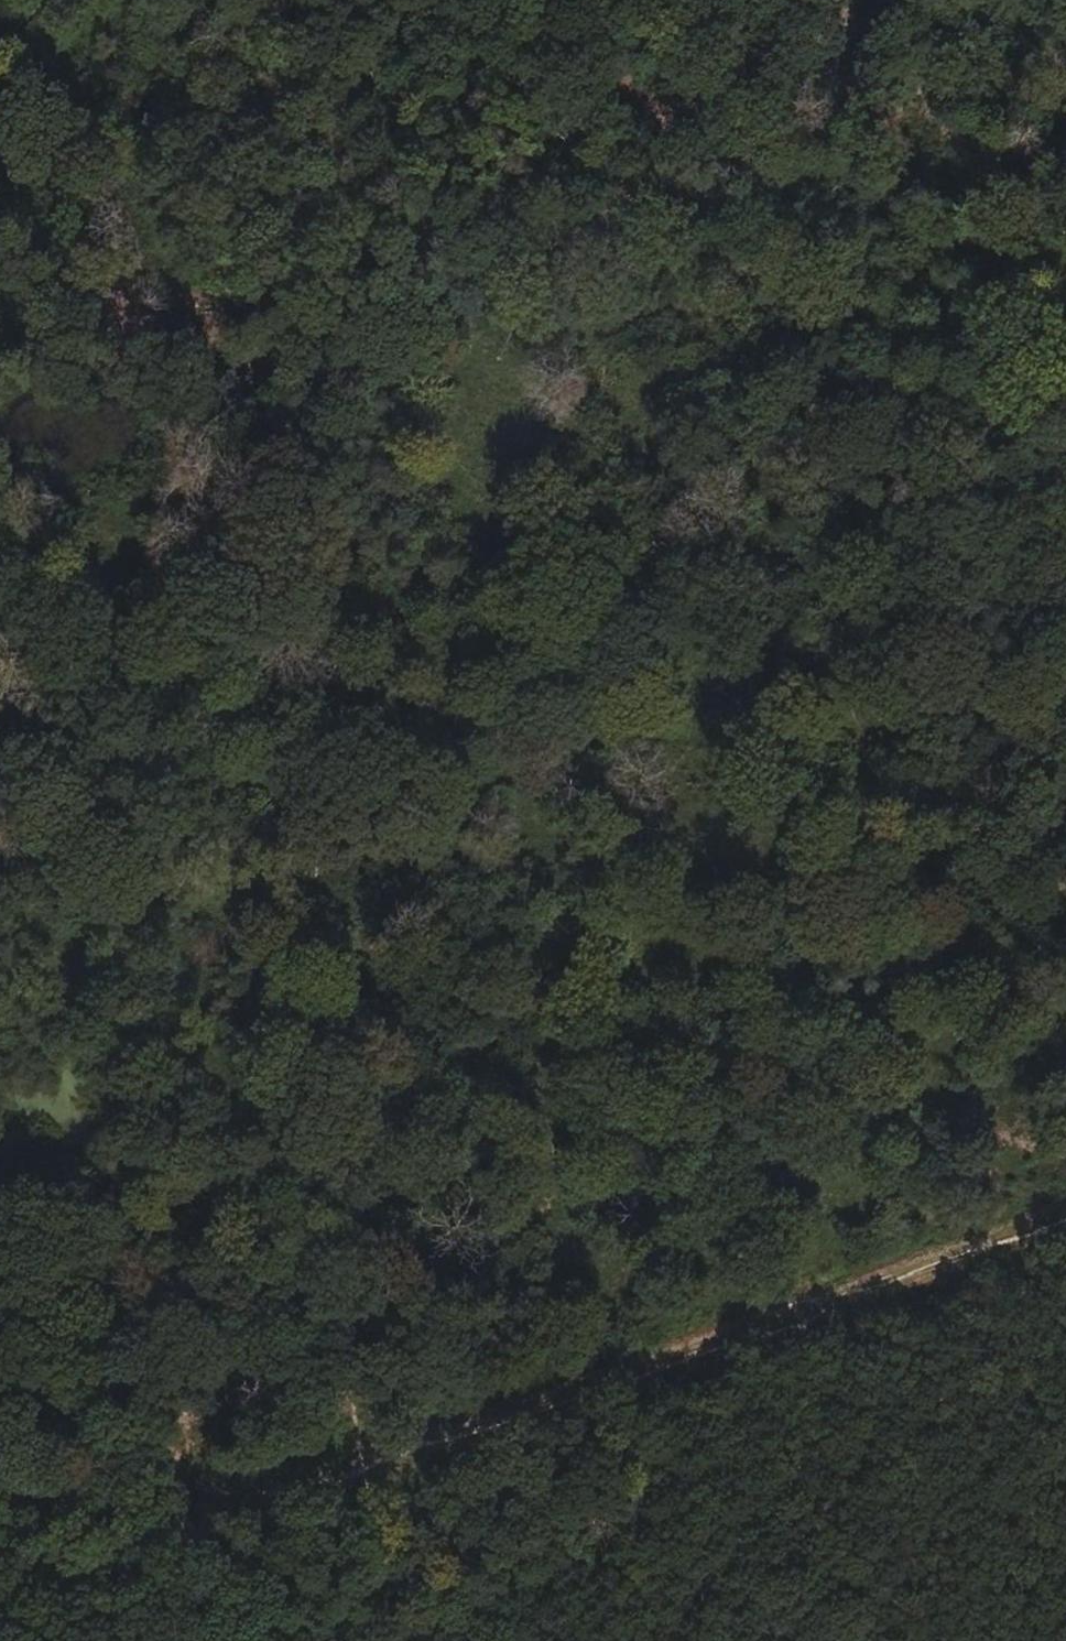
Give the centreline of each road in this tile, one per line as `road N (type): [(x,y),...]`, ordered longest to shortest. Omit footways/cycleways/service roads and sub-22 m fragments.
road 1 (track): [(1065,1215),(0,1602)]

